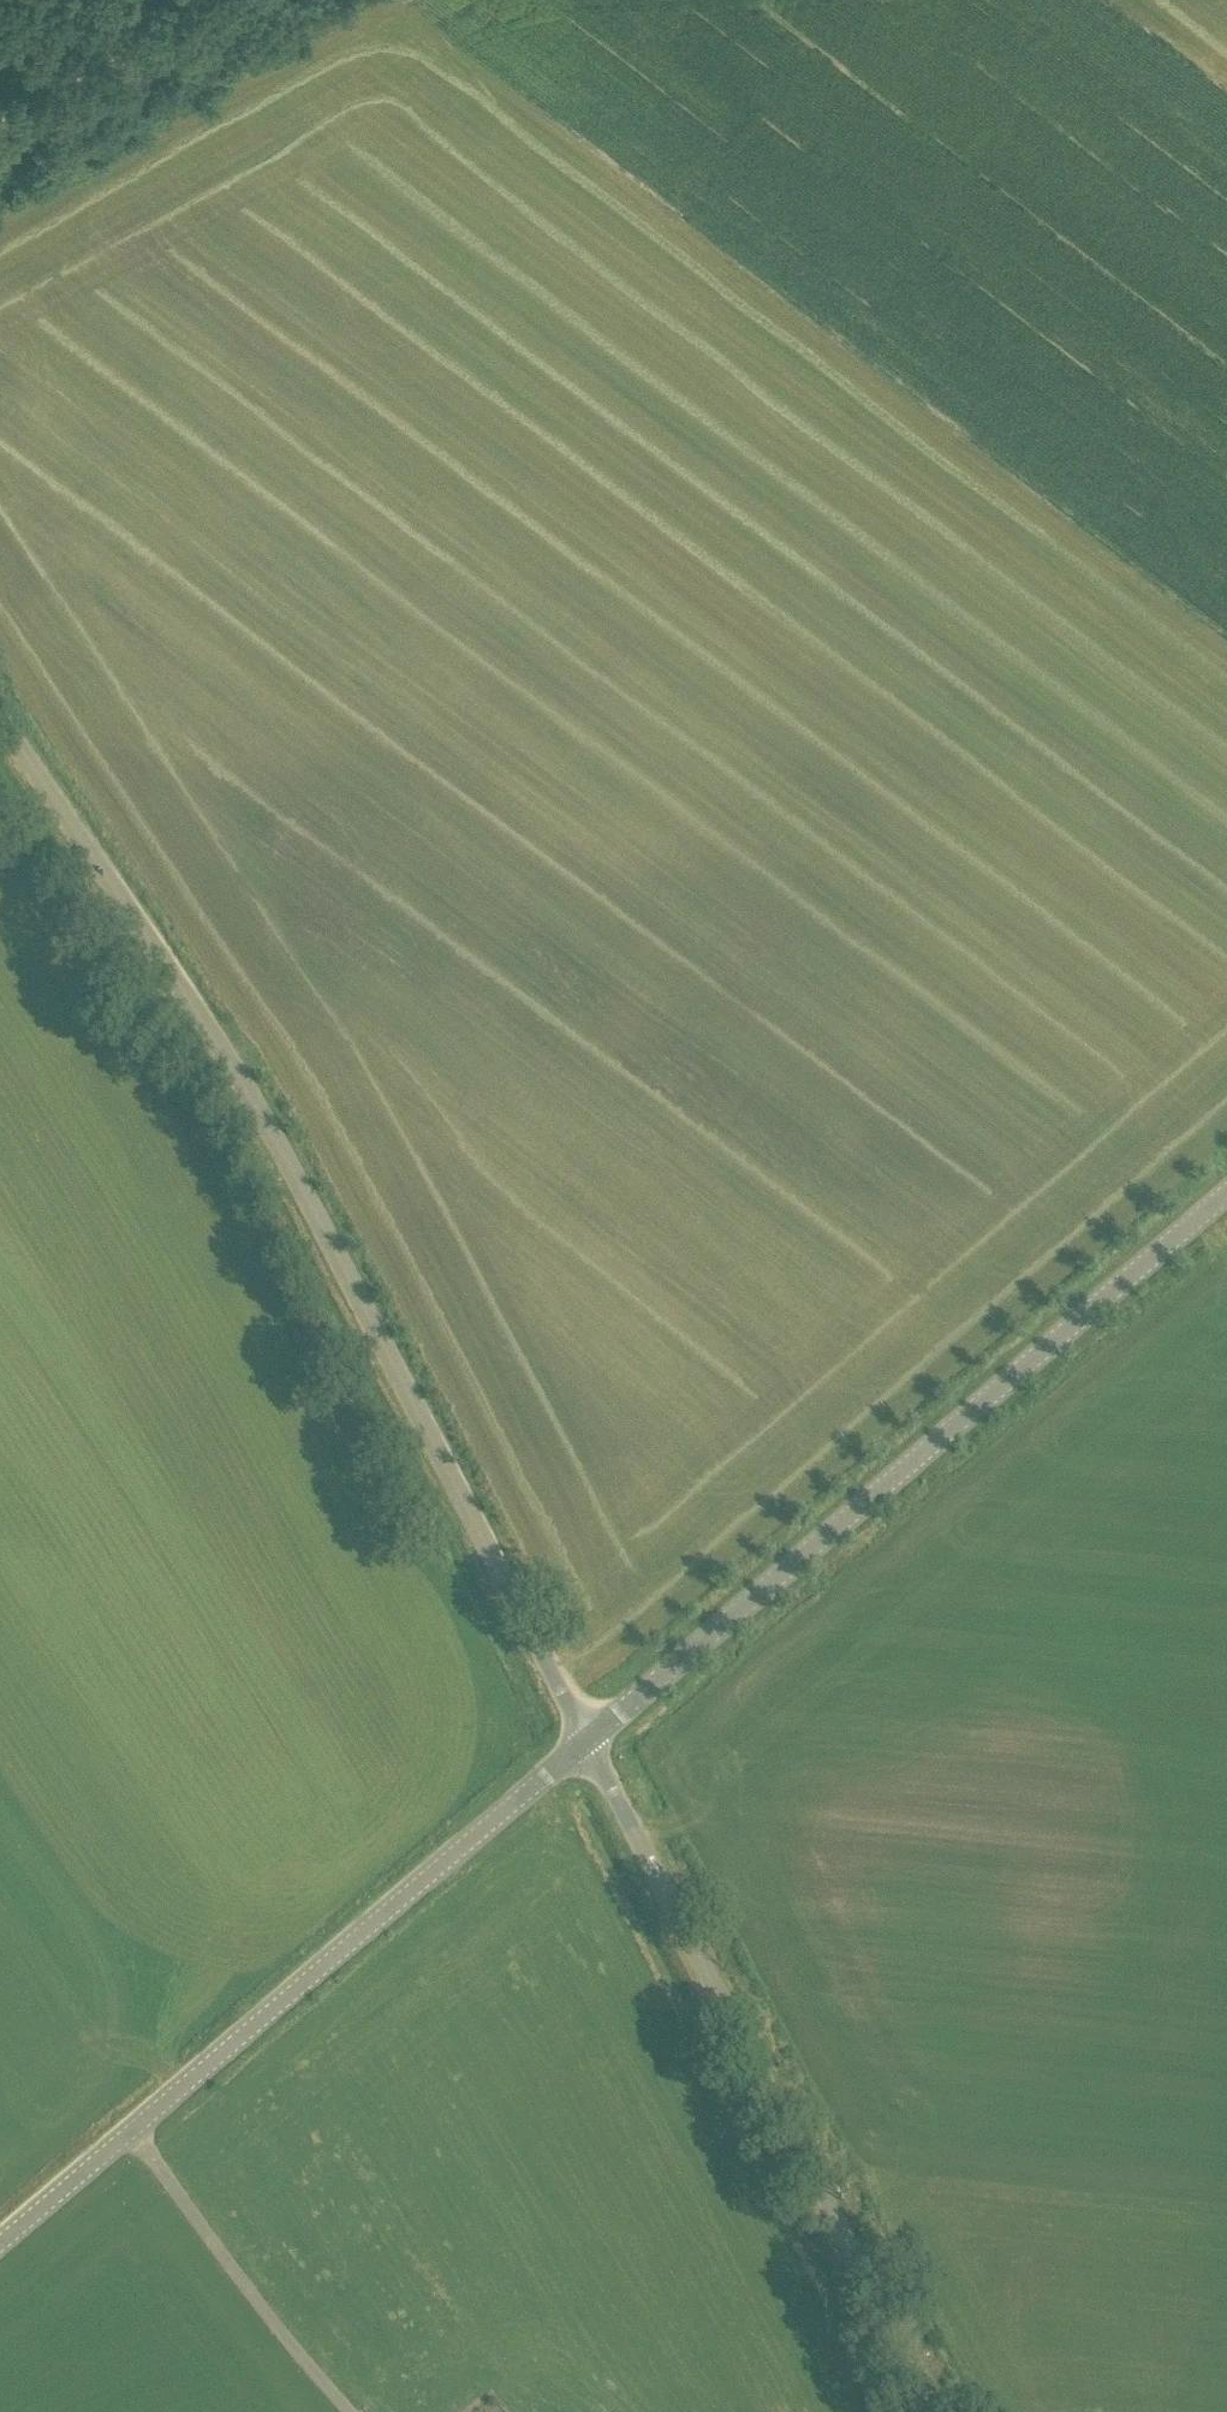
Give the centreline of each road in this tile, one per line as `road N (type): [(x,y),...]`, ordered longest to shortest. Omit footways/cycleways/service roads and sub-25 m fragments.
road 1 (unclassified): [(585,1738),(228,1057),(0,715)]
road 2 (tertiary): [(585,1738),(1226,1192)]
road 3 (unclassified): [(938,2411),(585,1738)]
road 4 (tertiary): [(129,2129),(585,1738)]
road 5 (unclassified): [(129,2129),(350,2411)]
road 6 (track): [(0,141),(249,0)]
road 7 (tertiary): [(0,2245),(129,2129)]

